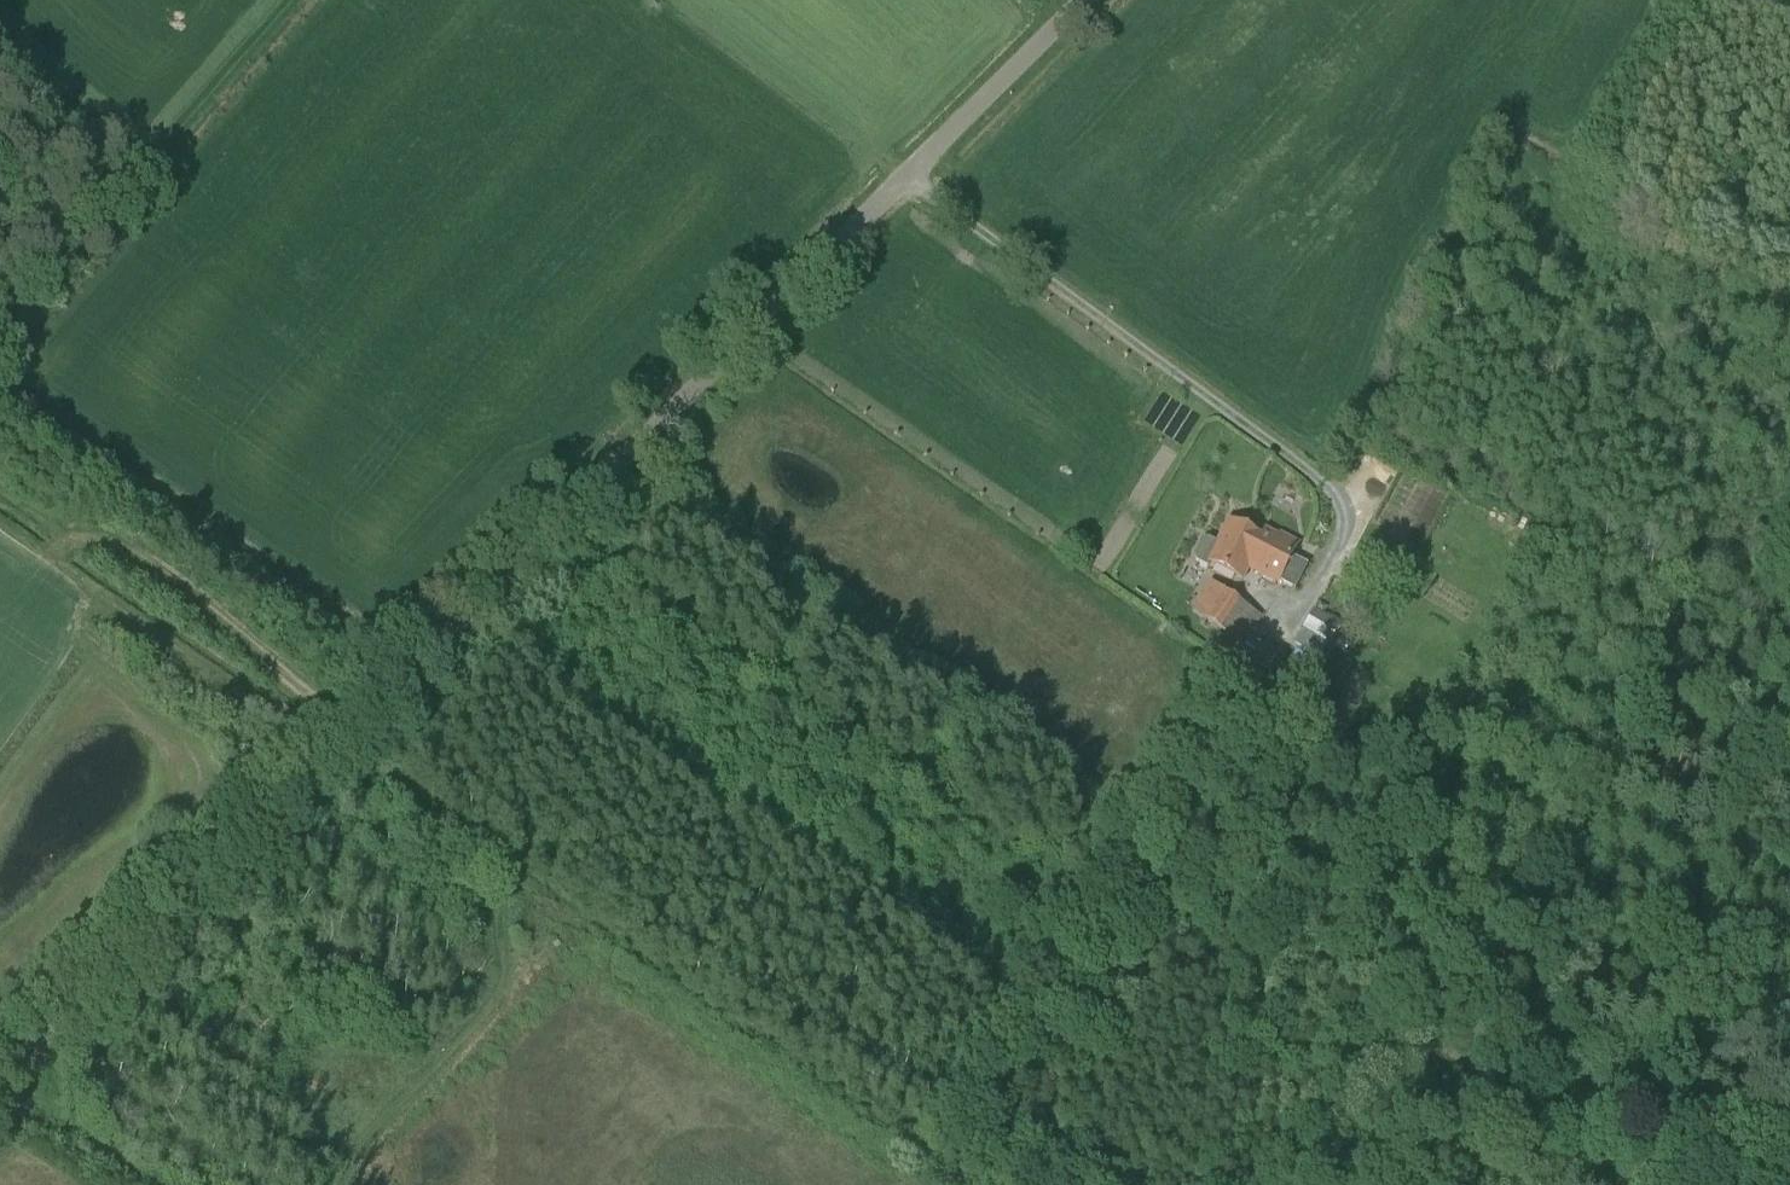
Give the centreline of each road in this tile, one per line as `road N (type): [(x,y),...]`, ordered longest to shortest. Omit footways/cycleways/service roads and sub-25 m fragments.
road 1 (unclassified): [(0,1088),(1090,0)]

